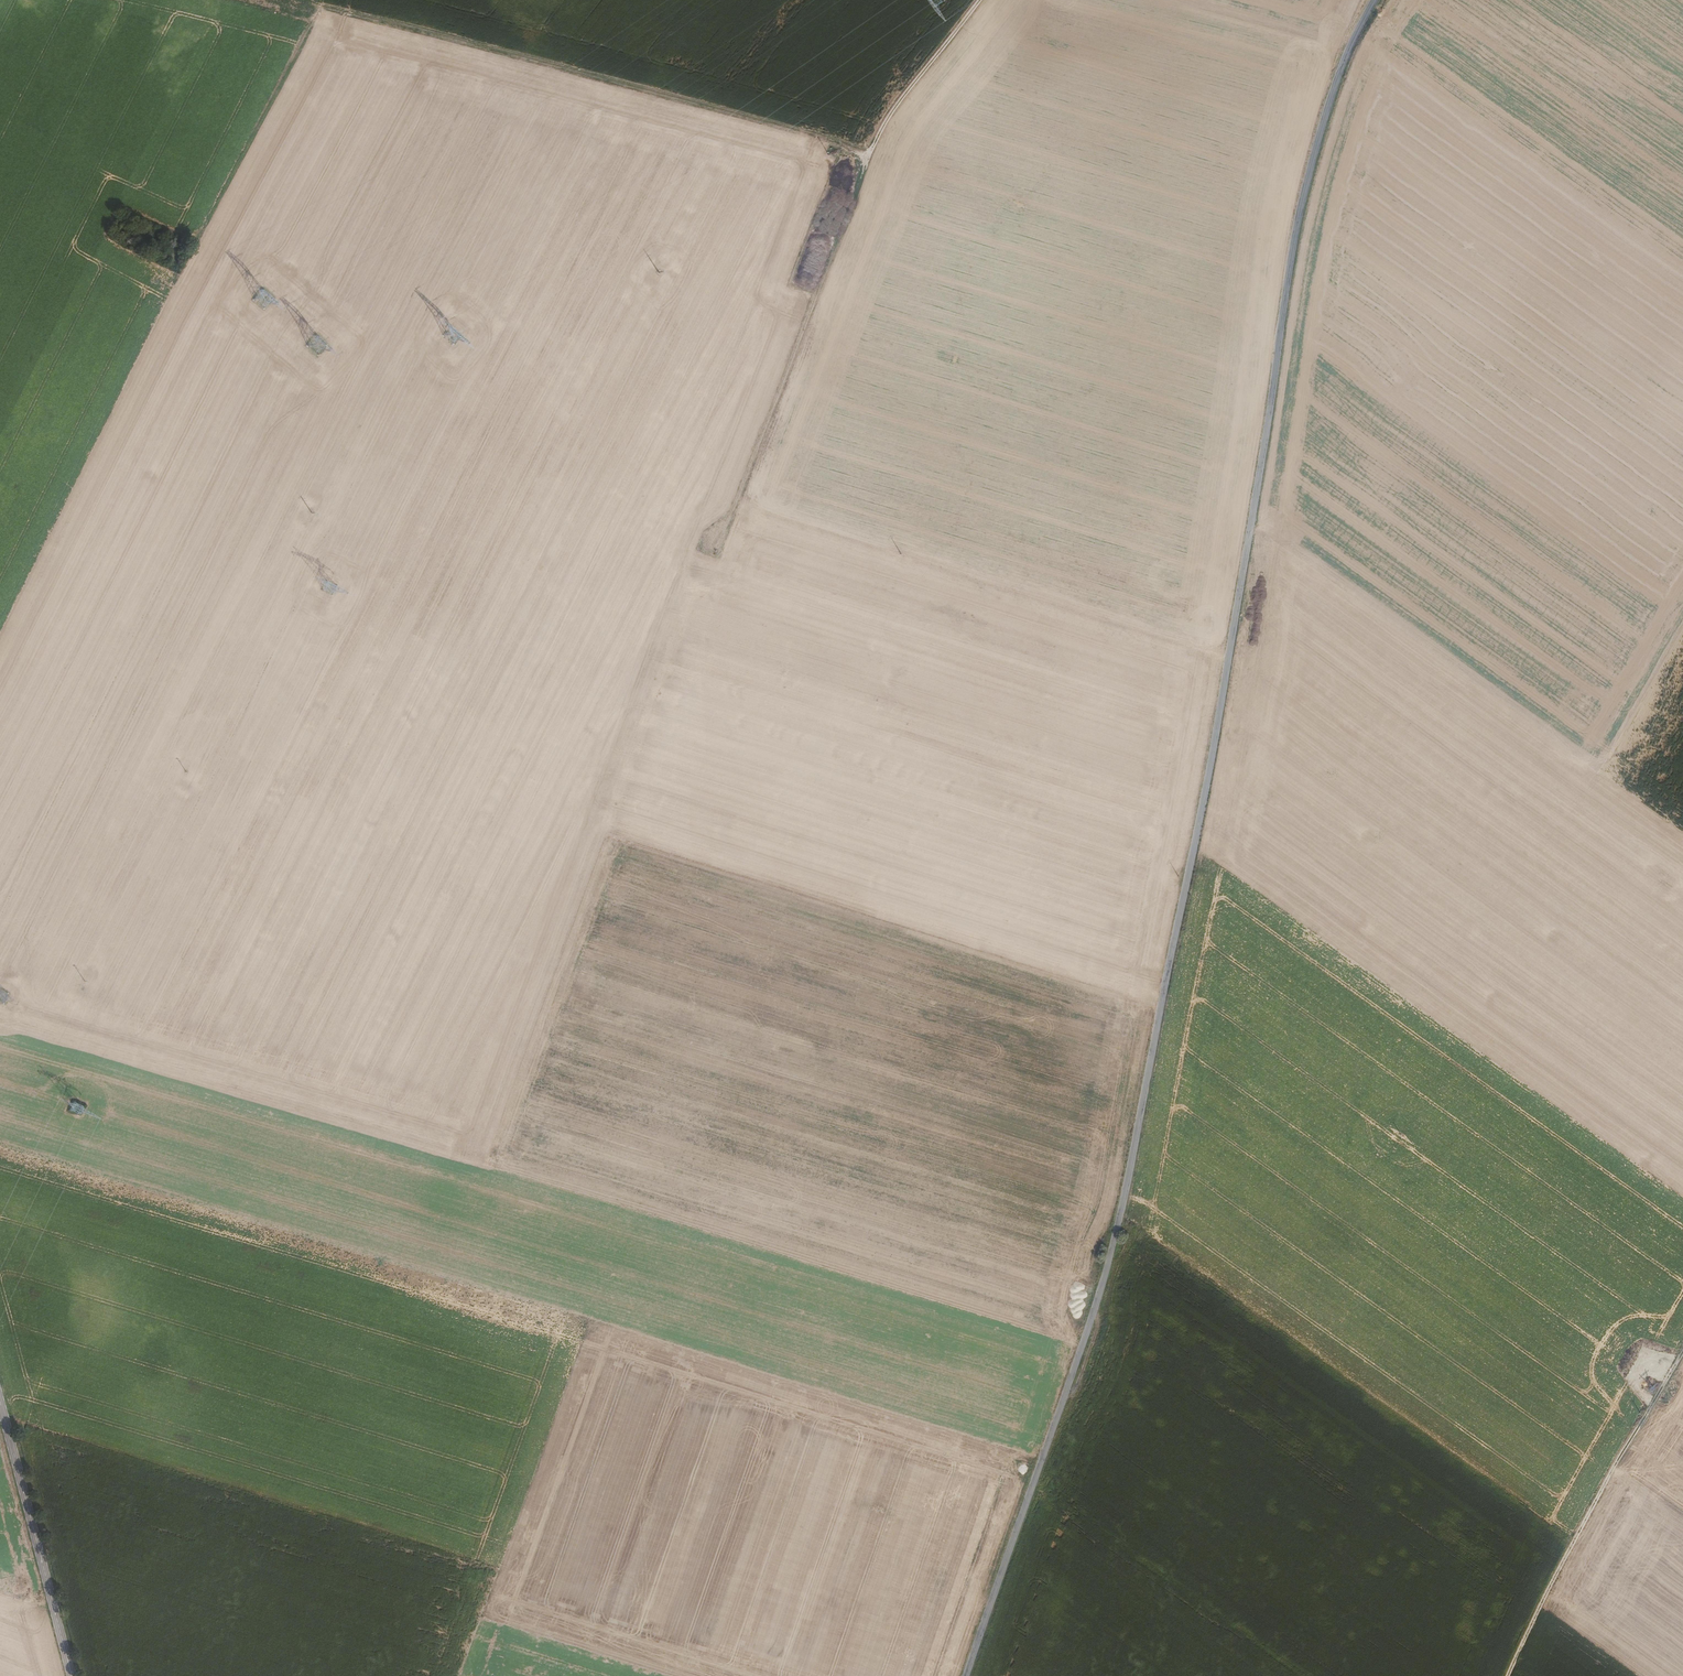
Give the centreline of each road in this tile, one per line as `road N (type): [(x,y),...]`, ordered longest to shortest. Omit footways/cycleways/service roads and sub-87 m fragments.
road 1 (unclassified): [(966,1675),(1120,1221),(1211,766),(1293,240),(1336,81),(1374,0)]
road 2 (track): [(978,0),(883,120),(733,503)]
road 3 (track): [(1510,1675),(1572,1545),(1682,1354)]
road 4 (primary): [(0,1402),(72,1675)]

